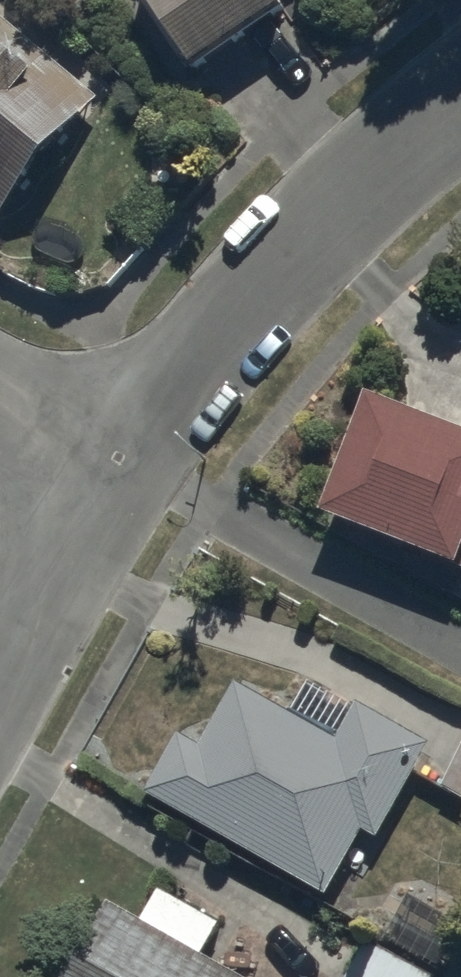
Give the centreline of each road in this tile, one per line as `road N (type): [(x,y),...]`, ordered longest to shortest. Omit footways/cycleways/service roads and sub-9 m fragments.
road 1 (residential): [(112,465),(298,262),(460,114)]
road 2 (residential): [(0,667),(112,465)]
road 3 (residential): [(112,465),(0,404)]

